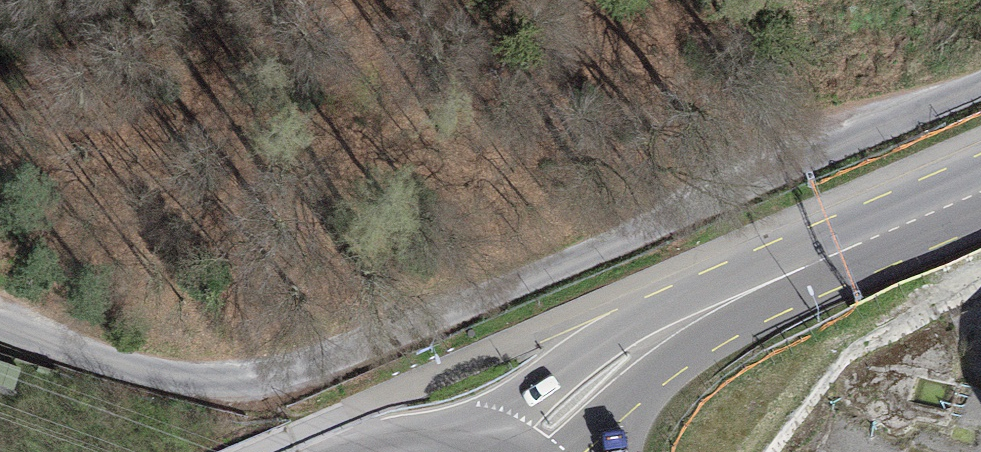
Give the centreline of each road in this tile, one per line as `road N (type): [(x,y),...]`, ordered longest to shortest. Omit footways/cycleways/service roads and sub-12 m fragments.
road 1 (unclassified): [(980,77),(247,385),(0,311)]
road 2 (primary): [(689,318),(980,192)]
road 3 (primary): [(689,318),(607,343),(487,432)]
road 4 (primary): [(487,432),(423,432),(351,451)]
road 5 (primary): [(613,415),(689,318)]

